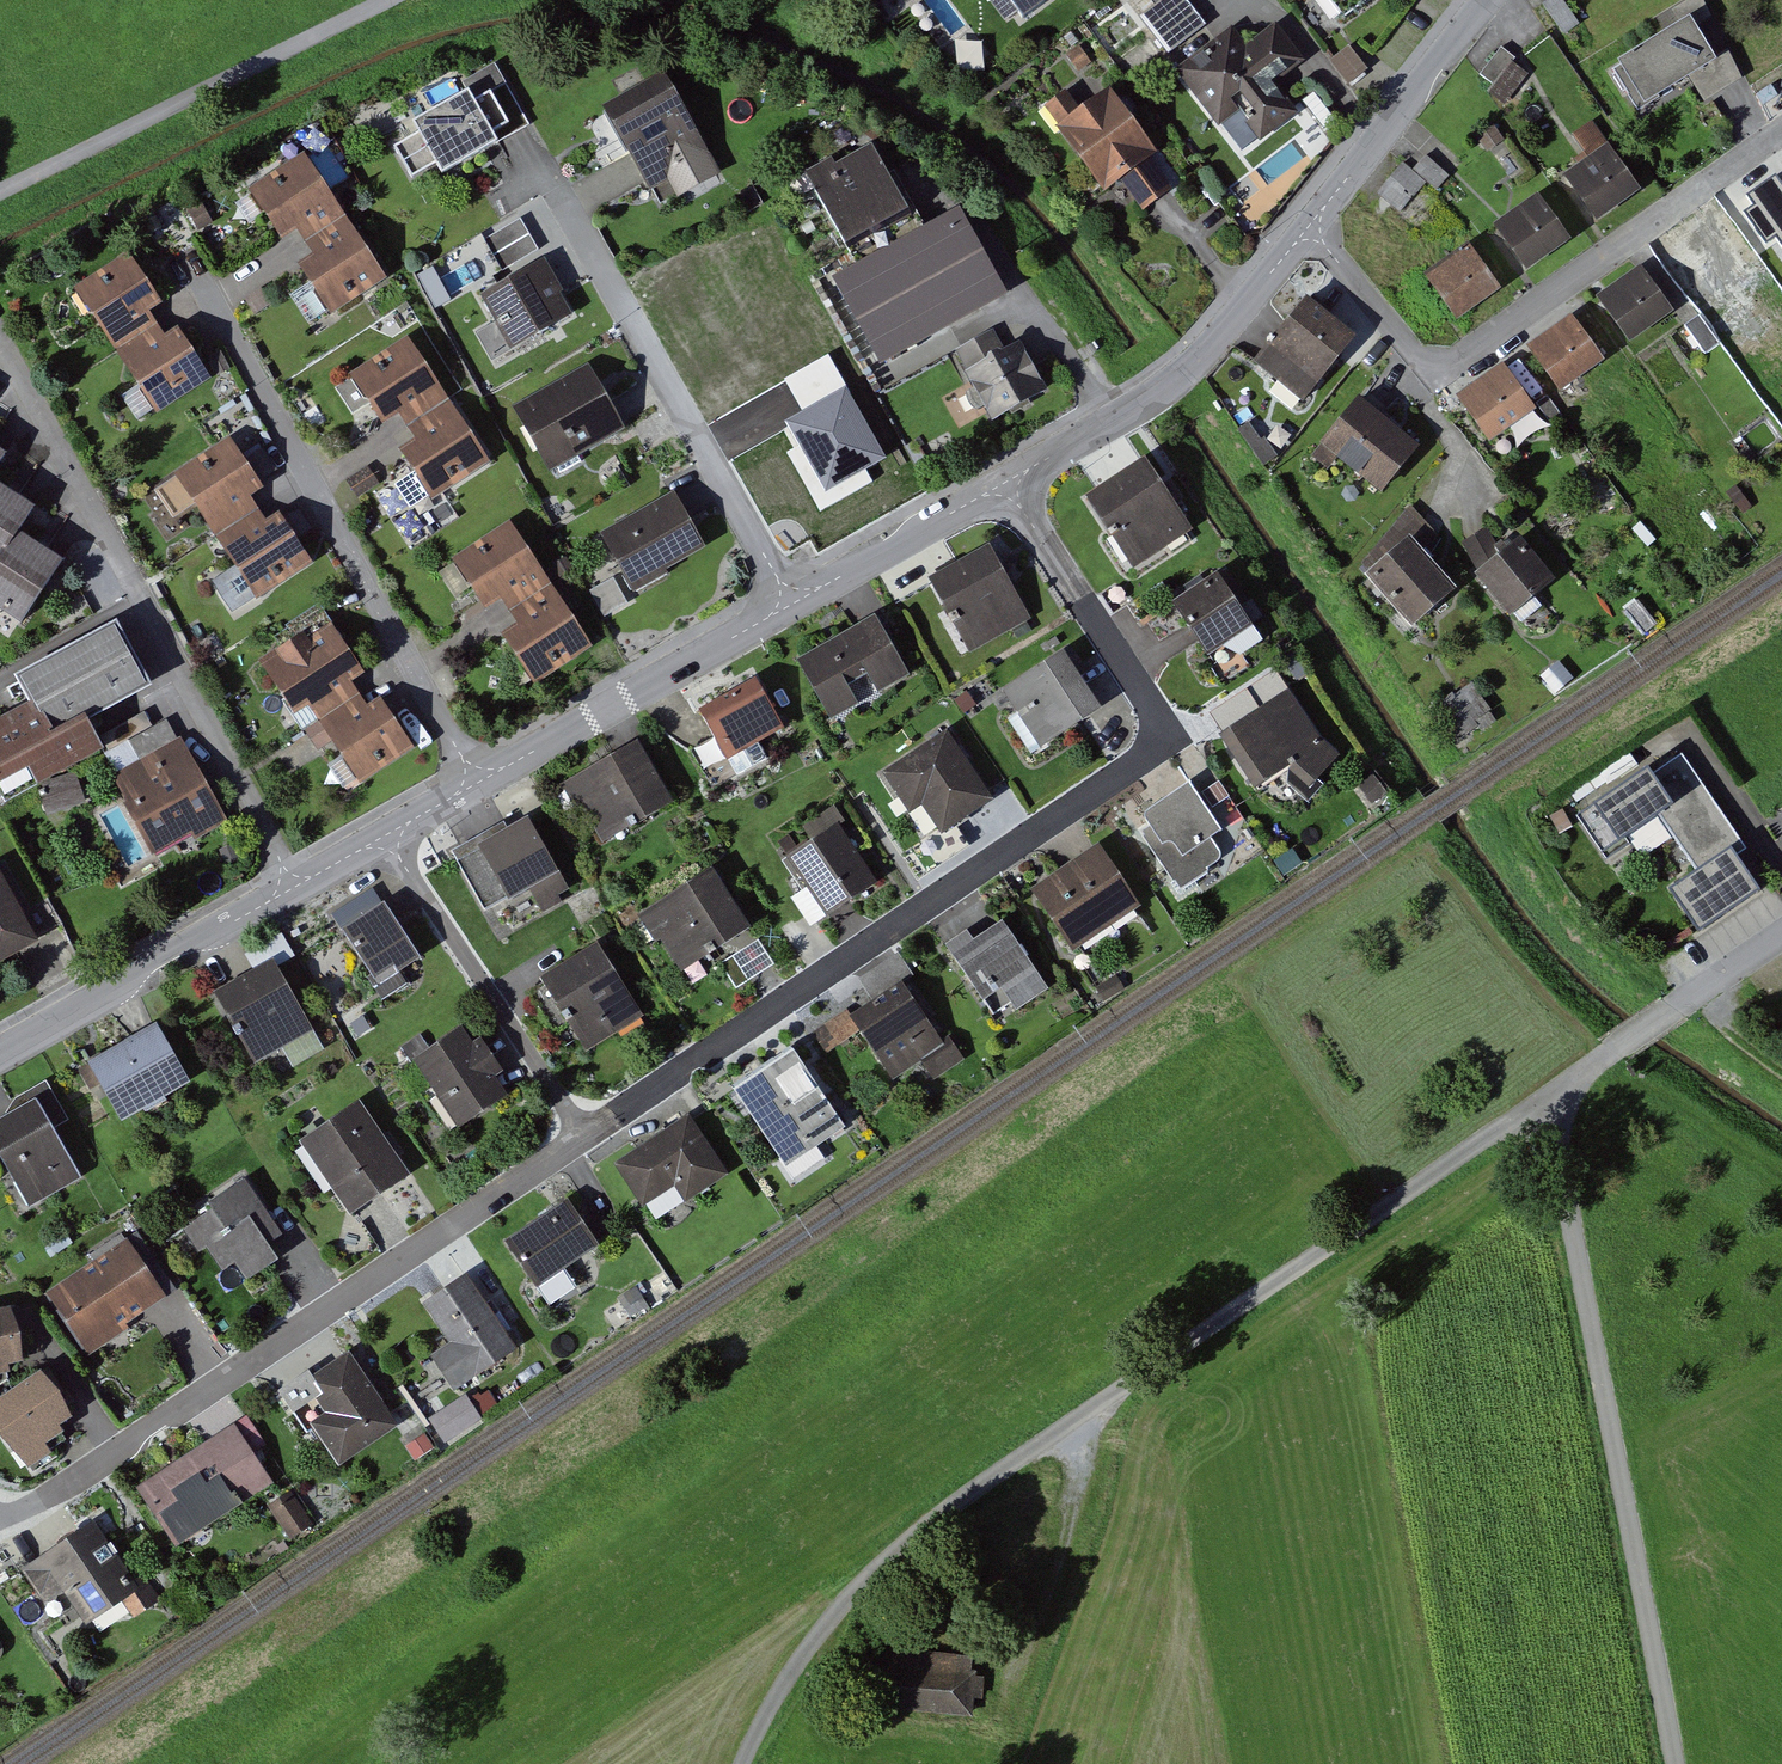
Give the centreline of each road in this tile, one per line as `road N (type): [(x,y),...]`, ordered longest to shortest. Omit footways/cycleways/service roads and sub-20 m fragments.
road 1 (unclassified): [(744,1763),(819,1637),(912,1539),(1558,1088)]
road 2 (residential): [(1005,482),(1157,717),(1150,754),(579,1140)]
road 3 (residential): [(579,1140),(24,1511),(0,1515)]
road 4 (unclassified): [(1558,1088),(1557,1139),(1678,1763)]
road 5 (residential): [(295,887),(0,338)]
road 6 (residential): [(1309,226),(1411,353),(1426,366),(1451,368),(1781,133)]
road 7 (residential): [(477,782),(194,272)]
road 8 (residential): [(794,603),(539,163)]
road 9 (track): [(390,0),(0,192)]
road 10 (residential): [(1005,482),(1184,376),(1309,226)]
road 11 (residential): [(477,782),(794,603)]
road 12 (residential): [(389,836),(579,1140)]
road 13 (residential): [(0,1055),(295,887)]
road 14 (track): [(1091,1415),(1071,1525),(1006,1695)]
road 15 (residential): [(1309,226),(1489,0)]
road 16 (unclassified): [(1558,1088),(1781,934)]
road 17 (residential): [(794,603),(1005,482)]

